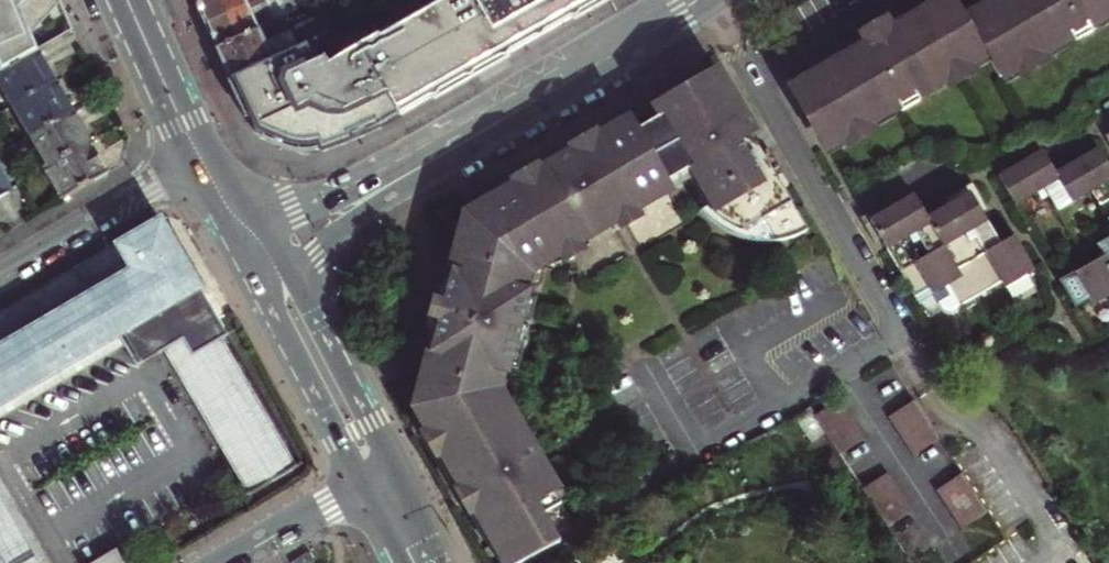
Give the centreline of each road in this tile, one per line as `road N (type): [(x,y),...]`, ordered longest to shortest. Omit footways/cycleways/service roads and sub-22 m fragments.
road 1 (residential): [(696,0),(260,247)]
road 2 (primary): [(260,247),(378,477)]
road 3 (residential): [(0,273),(199,154)]
road 4 (residential): [(229,562),(378,477)]
road 5 (primary): [(127,0),(199,154)]

